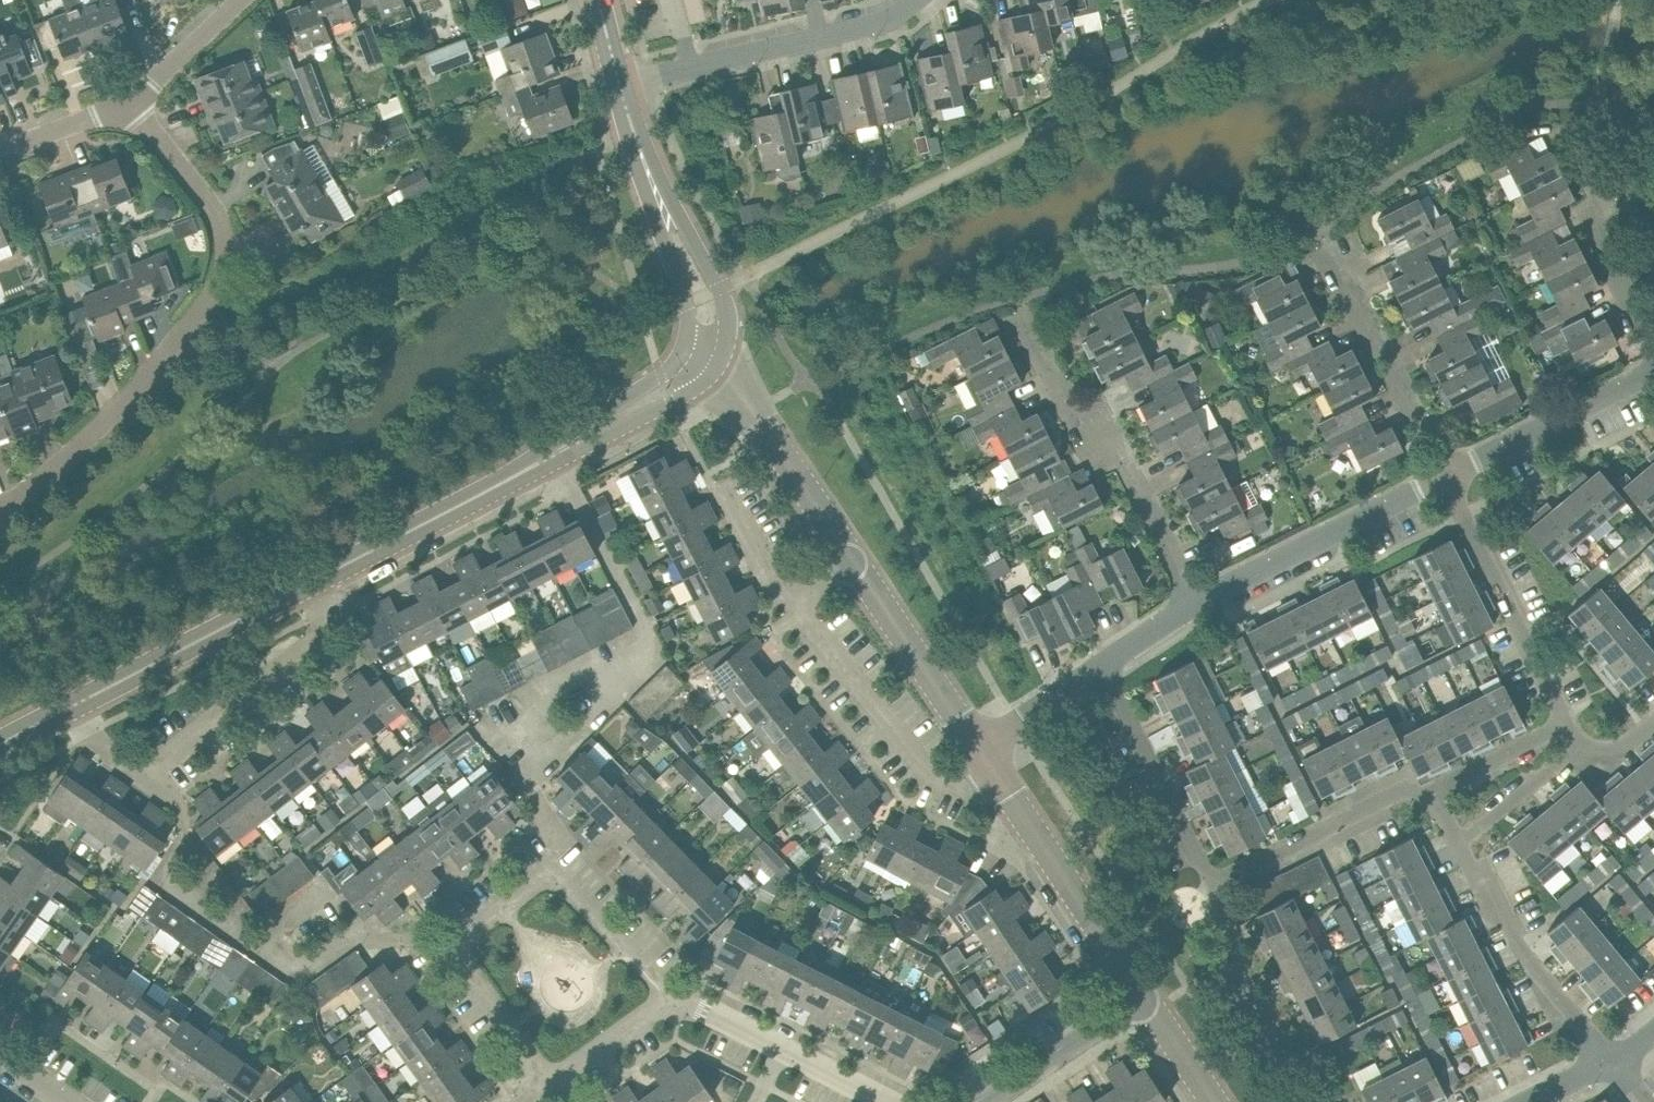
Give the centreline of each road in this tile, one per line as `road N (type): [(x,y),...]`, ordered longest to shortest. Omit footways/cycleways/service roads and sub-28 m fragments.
road 1 (residential): [(130,102),(222,217),(226,256),(208,297),(104,424),(0,508)]
road 2 (tertiary): [(306,584),(668,387),(706,345)]
road 3 (unclassified): [(306,584),(322,624),(315,643),(158,768),(139,768),(92,736),(77,706)]
road 4 (residential): [(1199,608),(1124,456),(1081,422),(1016,298)]
road 5 (residential): [(621,86),(877,24),(915,0)]
road 6 (unclassified): [(1011,788),(959,790),(930,778),(790,604)]
road 7 (residential): [(1580,748),(1447,479)]
road 8 (residential): [(1457,847),(1429,796),(1402,793),(1212,887)]
road 9 (unclassified): [(452,947),(550,875),(671,997)]
road 10 (residential): [(1199,608),(1447,479)]
road 11 (residential): [(1322,229),(1447,479)]
road 12 (tertiary): [(706,345),(702,295),(621,86)]
road 13 (residential): [(1611,1062),(1457,847)]
road 14 (residential): [(853,560),(706,345)]
road 15 (tertiary): [(77,706),(306,584)]
road 16 (residential): [(1143,997),(1011,788)]
road 17 (residential): [(1100,669),(1212,887)]
road 18 (unclassified): [(891,1101),(671,997)]
road 19 (residential): [(1212,887),(1236,966),(1292,1055),(1309,1101)]
road 20 (residential): [(1447,479),(1653,372)]
road 21 (residential): [(1573,140),(1598,192),(1591,217),(1653,347)]
road 22 (residential): [(980,747),(853,560)]
road 23 (unclassified): [(982,1101),(1143,997)]
road 24 (unclassified): [(551,1082),(452,947)]
road 25 (residential): [(1457,847),(1580,748)]
road 26 (residential): [(130,102),(237,0)]
road 27 (unclassified): [(551,1082),(671,997)]
road 28 (residential): [(980,747),(1100,669)]
road 29 (residential): [(0,151),(130,102)]
road 30 (unclassified): [(790,604),(766,575),(725,490)]
road 31 (residential): [(1216,1101),(1143,997)]

